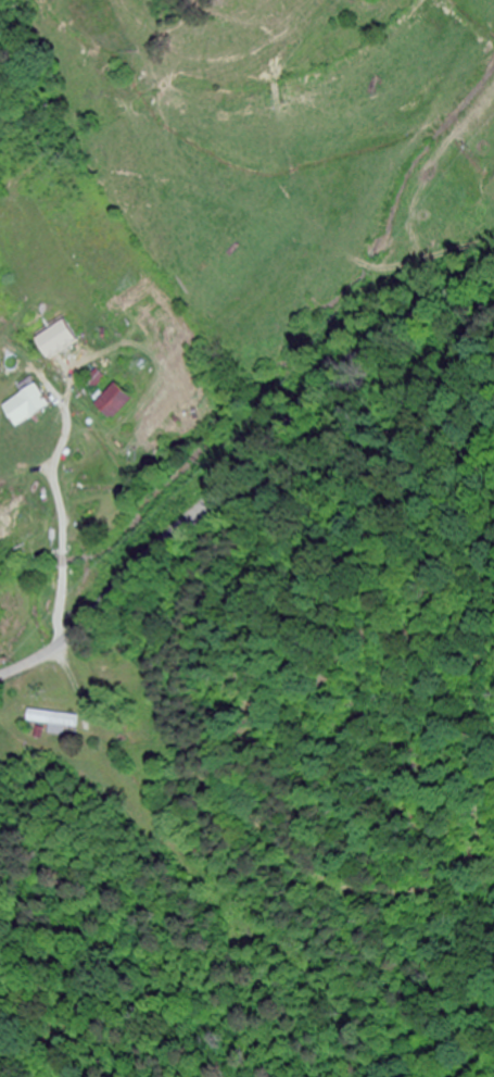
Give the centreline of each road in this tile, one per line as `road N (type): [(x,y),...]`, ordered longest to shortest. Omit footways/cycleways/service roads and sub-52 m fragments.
road 1 (residential): [(493,263),(339,367),(68,636),(0,675)]
road 2 (residential): [(230,475),(446,1076)]

